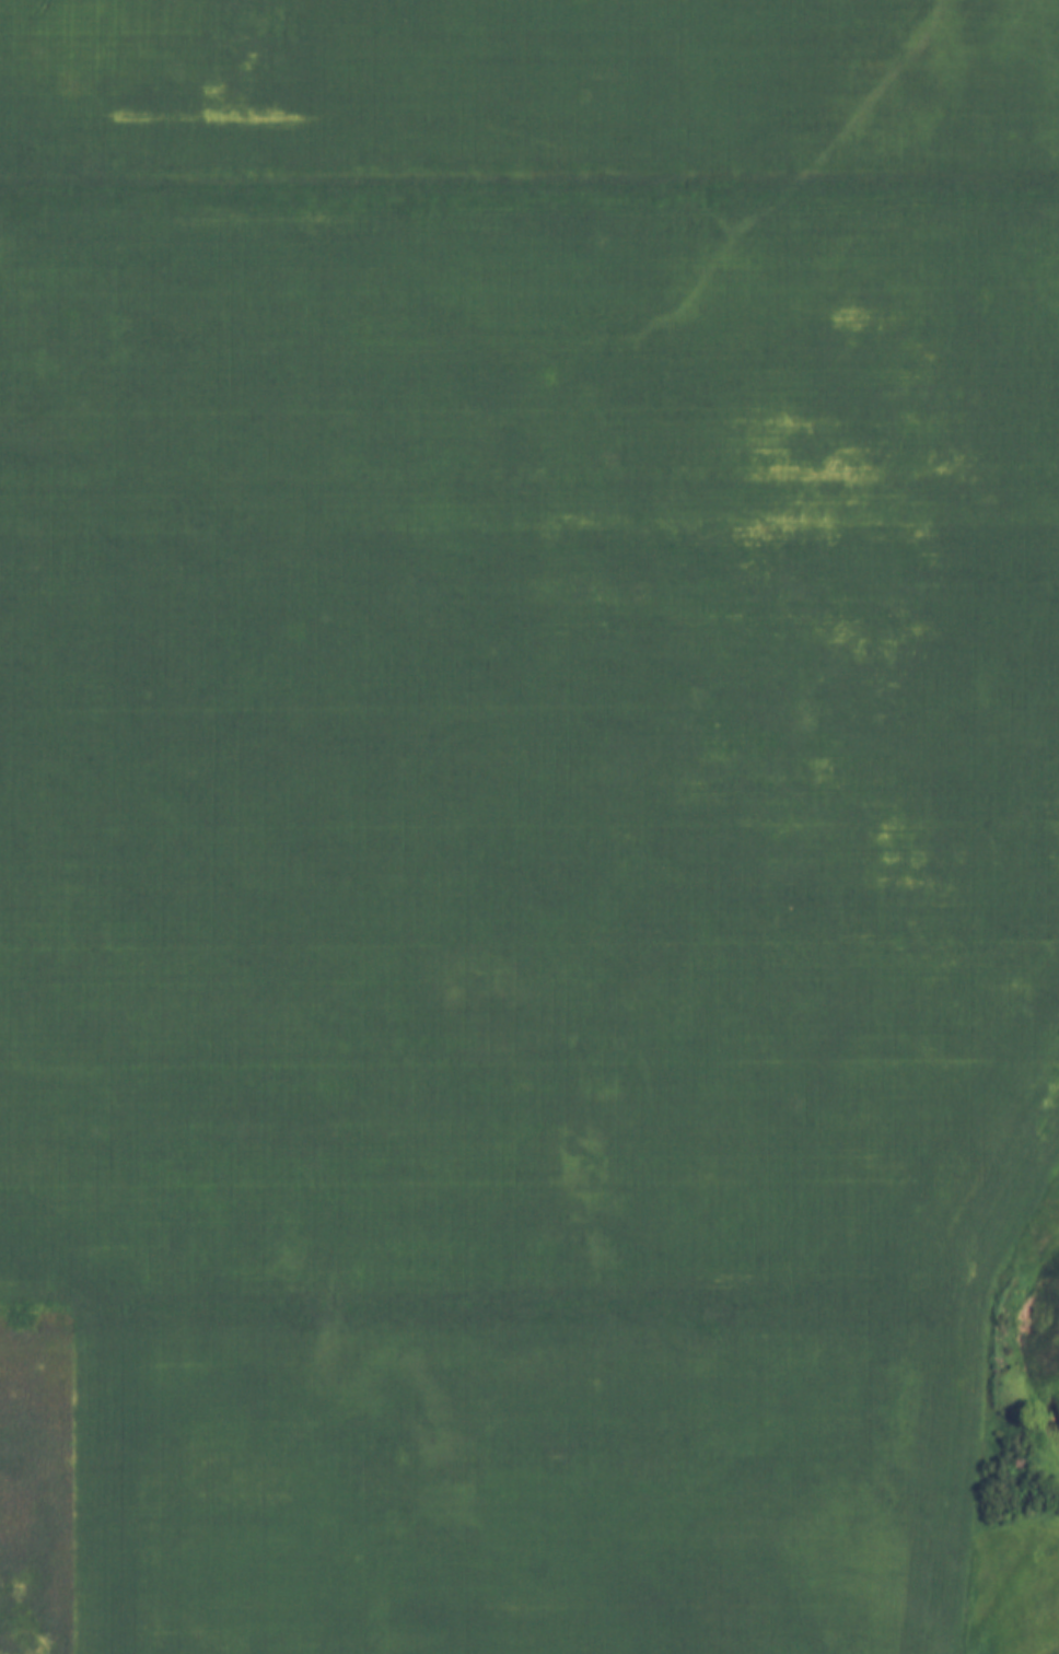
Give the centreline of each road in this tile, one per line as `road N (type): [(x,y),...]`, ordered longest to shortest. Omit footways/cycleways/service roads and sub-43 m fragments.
road 1 (track): [(930,1653),(964,1291)]

